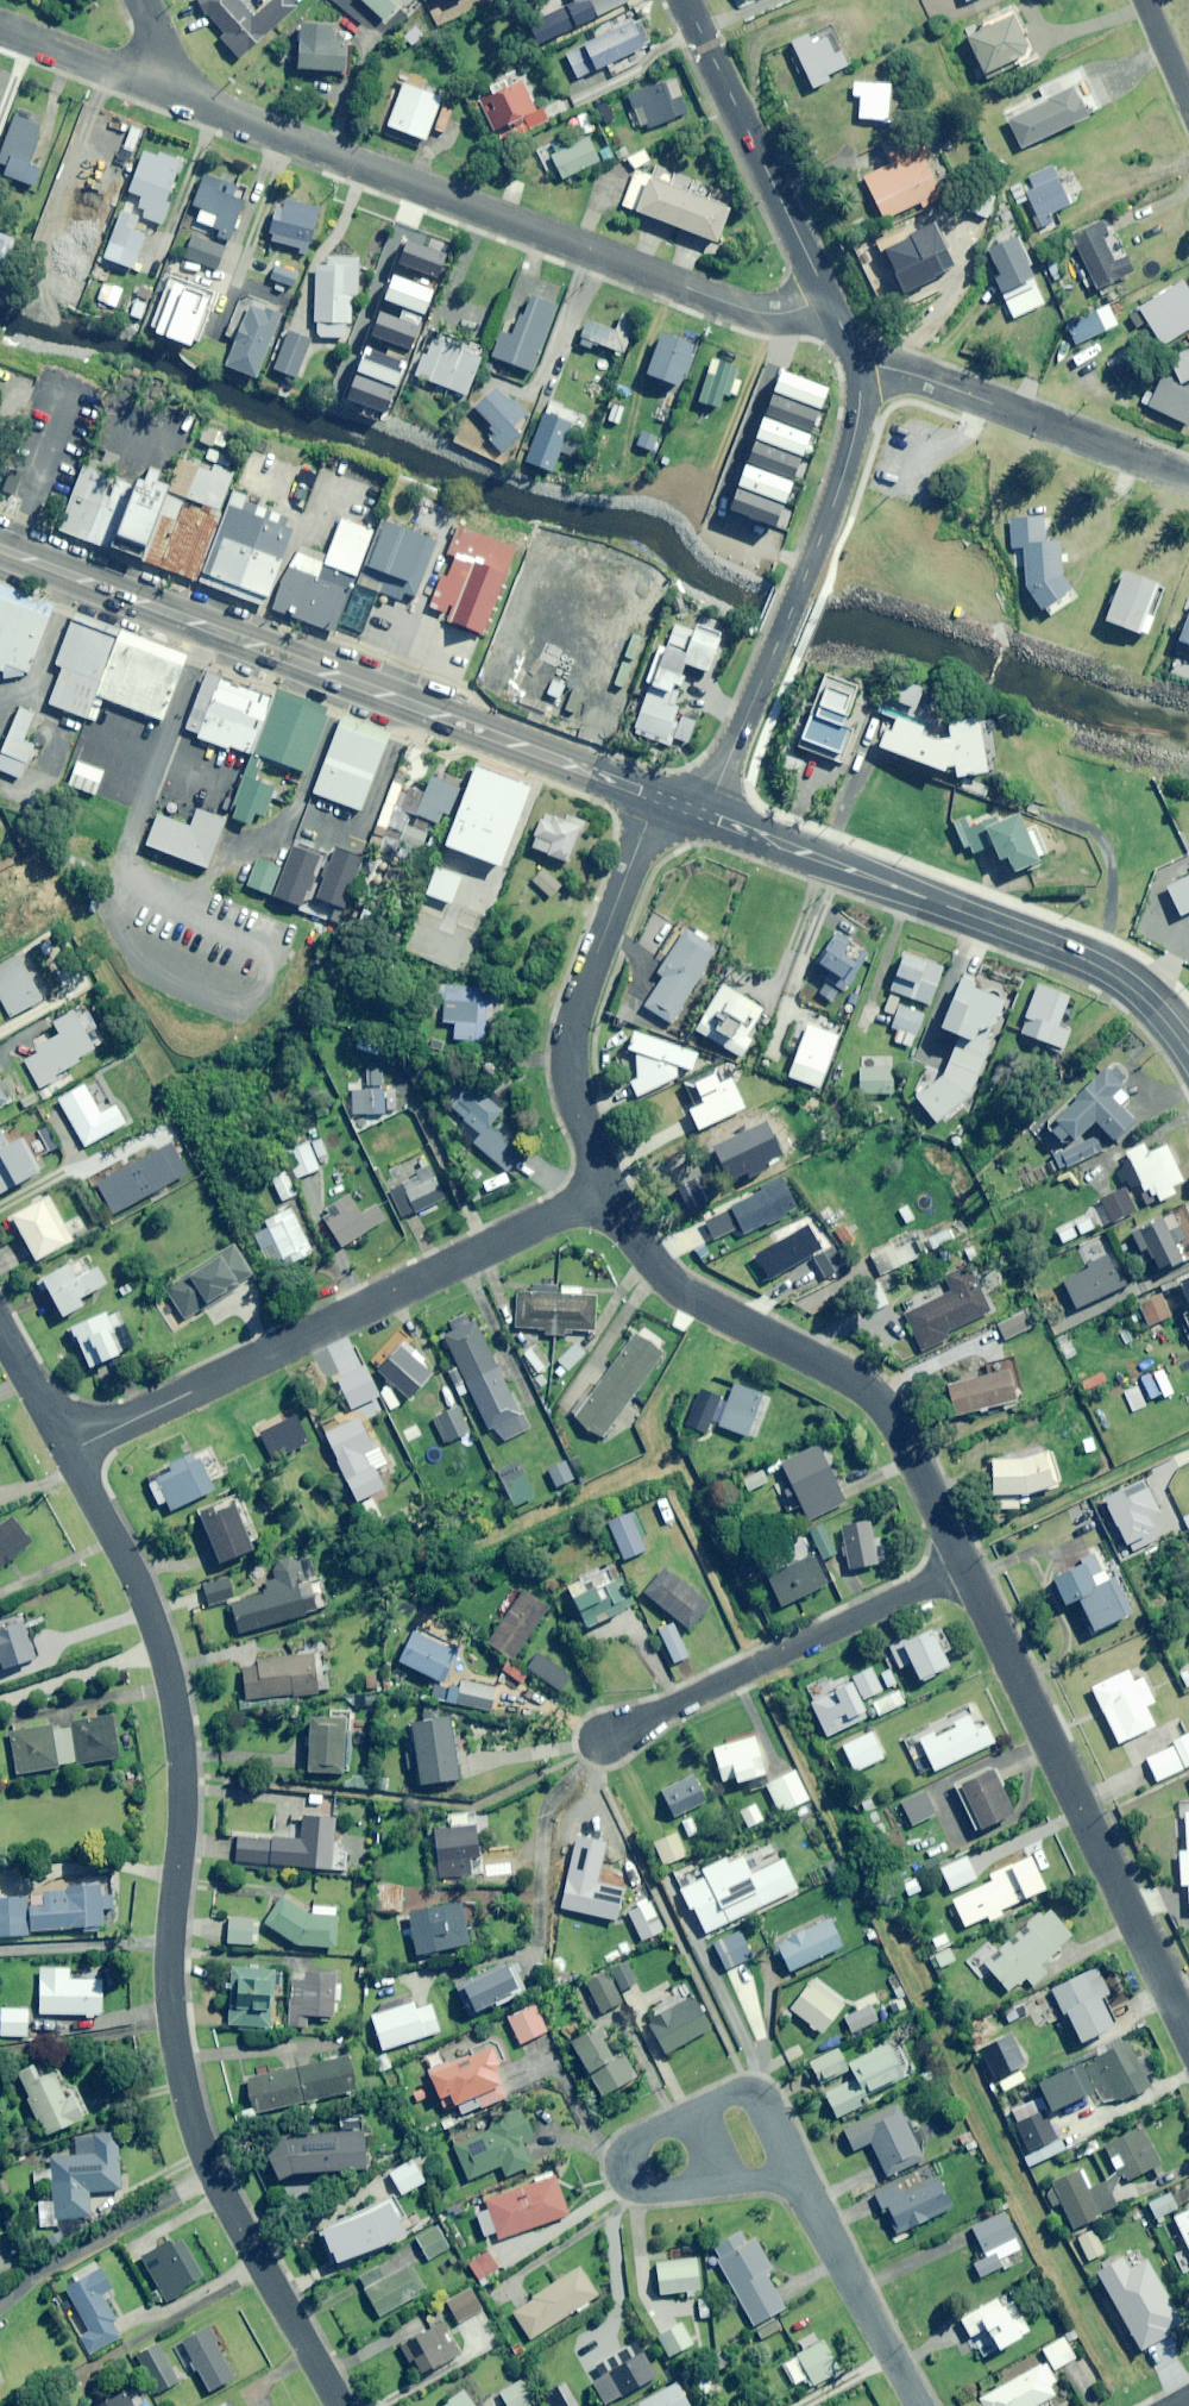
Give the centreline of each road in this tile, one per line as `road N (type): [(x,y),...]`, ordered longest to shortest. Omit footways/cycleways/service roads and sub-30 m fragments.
road 1 (residential): [(340,2405),(225,2201),(185,2092),(168,1967),(183,1825),(178,1721),(144,1598),(66,1452)]
road 2 (residential): [(166,92),(738,307),(781,314),(827,298)]
road 3 (secondary): [(657,797),(0,549)]
road 4 (residential): [(66,1452),(610,1191)]
road 5 (secondary): [(1188,1055),(1158,1014),(1101,968),(705,816)]
road 6 (residential): [(965,1566),(880,1401),(697,1302),(637,1245),(610,1191)]
road 7 (residential): [(1188,2029),(965,1566)]
road 8 (residential): [(705,816),(840,487),(860,402),(859,369)]
road 9 (residential): [(610,1191),(580,1114),(570,1053),(579,1000),(657,797)]
road 10 (residential): [(600,1740),(965,1566)]
road 11 (residential): [(799,2176),(666,2195),(625,2189),(617,2165),(638,2137),(743,2087),(766,2101)]
road 12 (residential): [(859,369),(925,378),(1188,474)]
road 13 (residential): [(827,298),(685,0)]
road 14 (residential): [(922,2405),(799,2176)]
road 15 (residential): [(0,28),(166,92)]
road 16 (residential): [(66,1452),(0,1337)]

